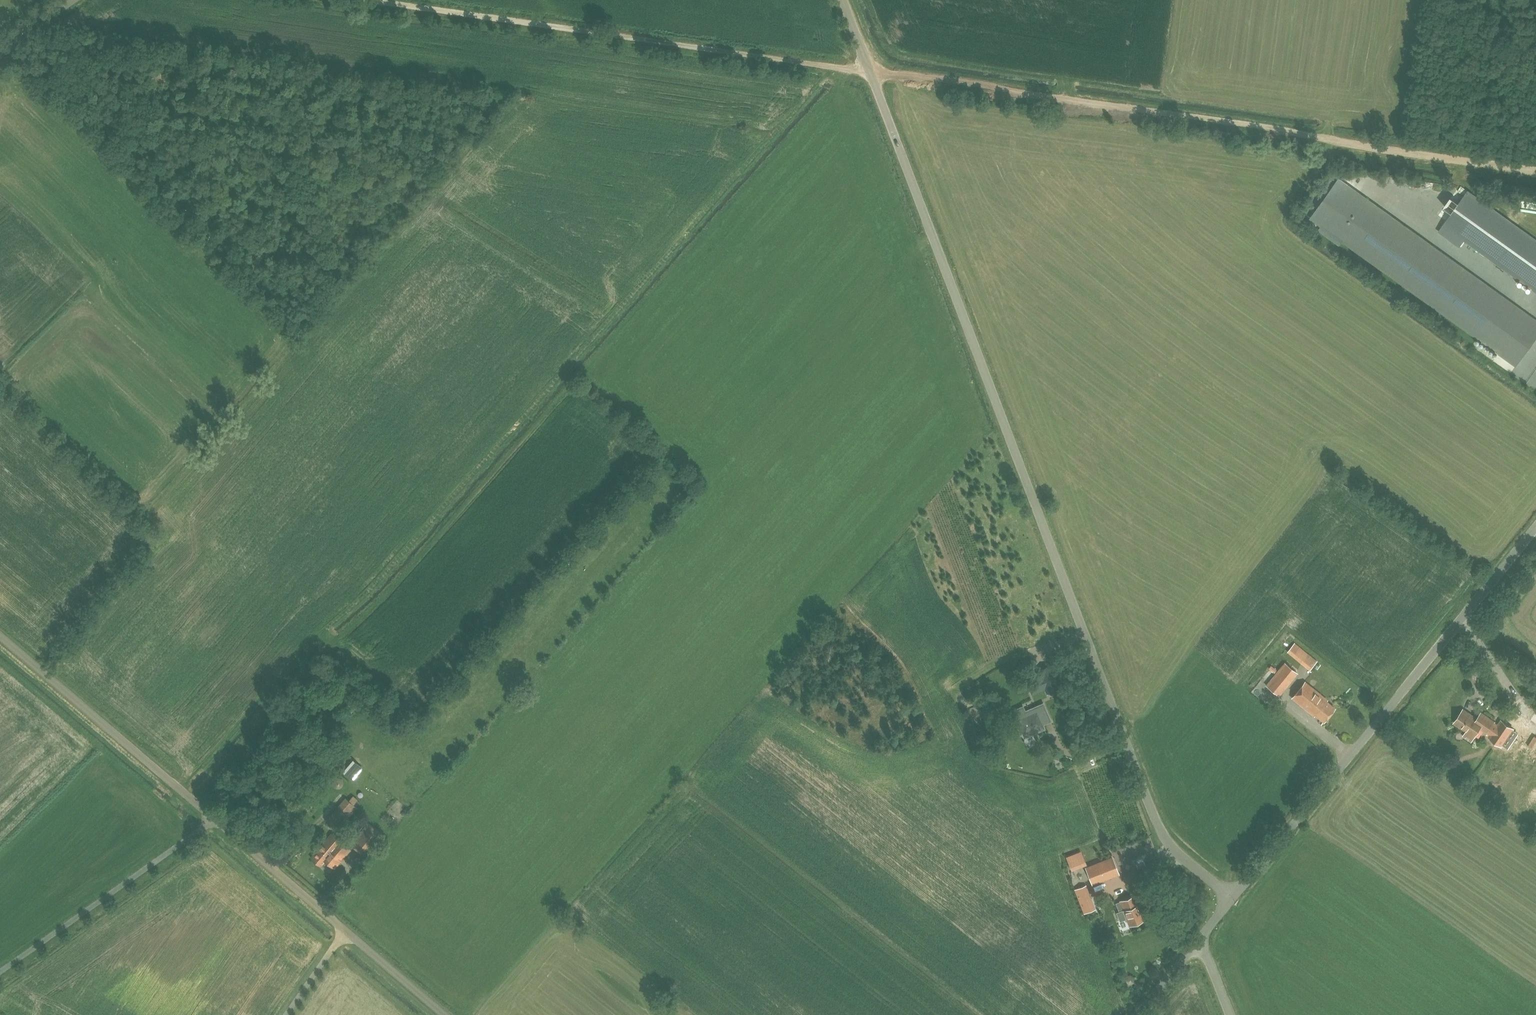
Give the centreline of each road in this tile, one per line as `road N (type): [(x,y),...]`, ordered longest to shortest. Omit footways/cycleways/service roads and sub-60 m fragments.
road 1 (track): [(366,0),(1535,170)]
road 2 (unclassified): [(1233,894),(1170,846),(1161,828),(842,0)]
road 3 (unclassified): [(445,1014),(0,635)]
road 4 (unclassified): [(1233,894),(1535,524)]
road 5 (track): [(196,802),(329,649)]

